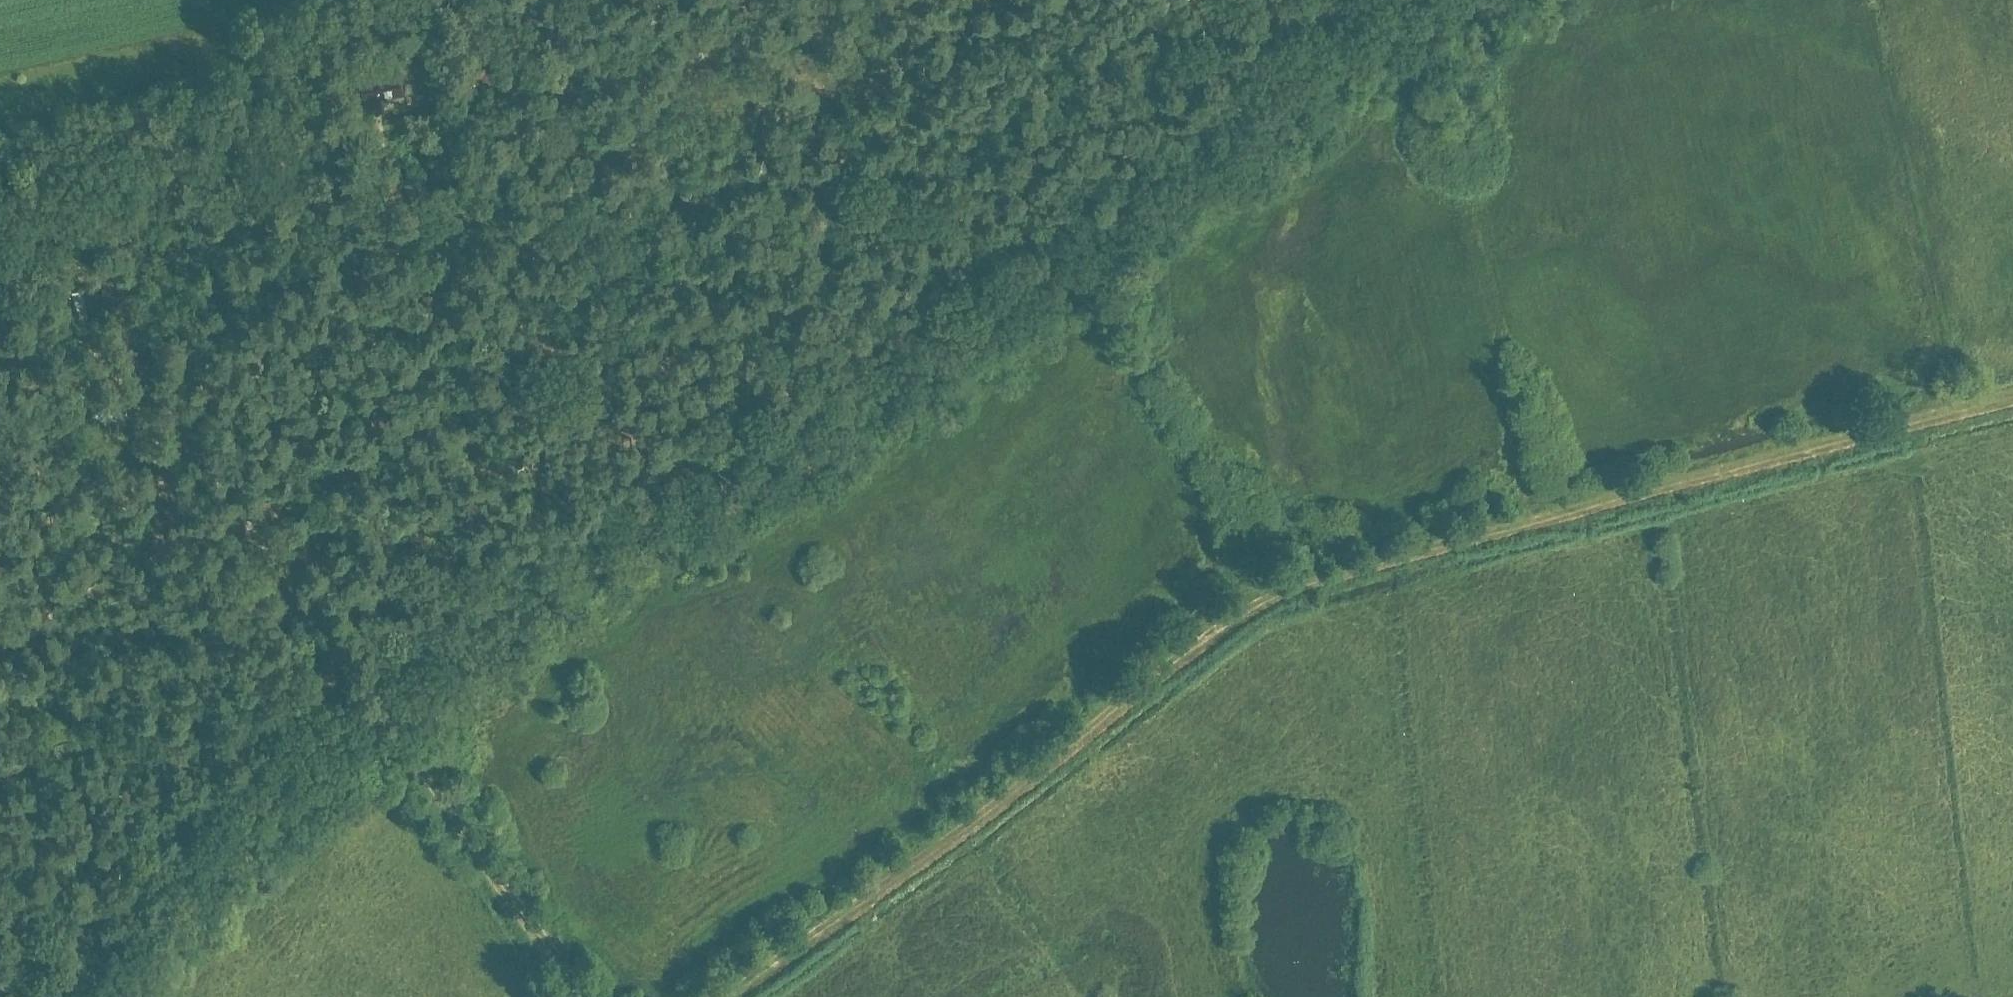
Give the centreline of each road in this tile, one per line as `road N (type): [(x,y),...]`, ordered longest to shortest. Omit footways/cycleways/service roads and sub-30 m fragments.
road 1 (track): [(724,996),(1268,594),(2012,398)]
road 2 (track): [(245,531),(269,553),(585,996)]
road 3 (track): [(240,505),(201,444),(188,308),(210,271),(220,217),(245,194),(382,151)]
road 4 (track): [(0,644),(119,578),(215,534),(245,531)]

